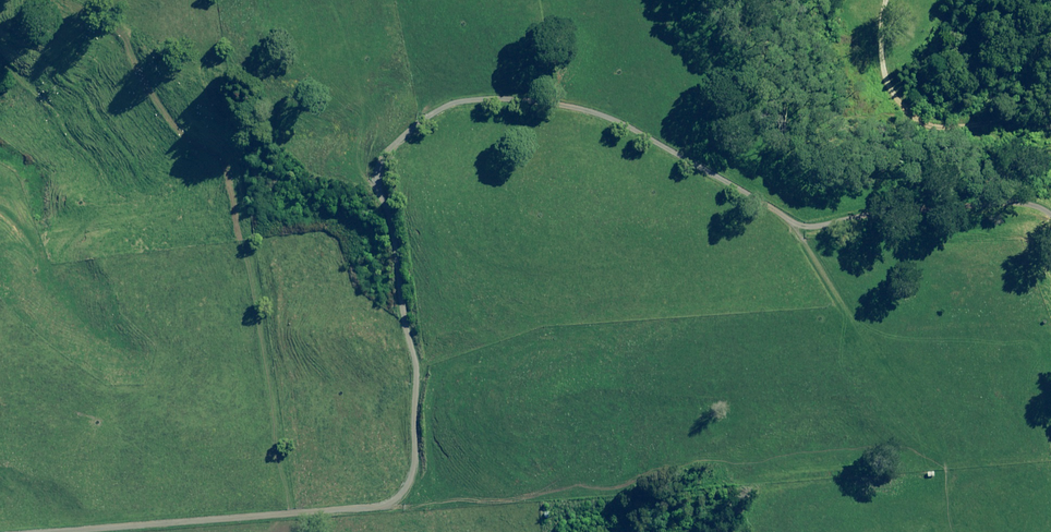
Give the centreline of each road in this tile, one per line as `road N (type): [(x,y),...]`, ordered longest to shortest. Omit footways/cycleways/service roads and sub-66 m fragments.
road 1 (track): [(320,466),(371,459),(404,431),(417,382),(412,163),(441,127),(560,118),(798,229),(1050,250)]
road 2 (track): [(0,484),(320,466)]
road 3 (track): [(1050,121),(982,102),(922,115),(880,0)]

